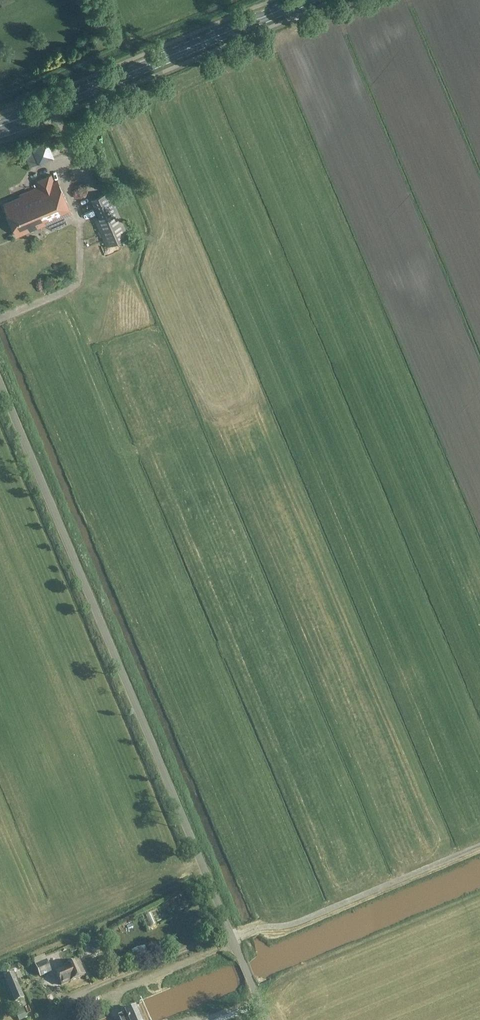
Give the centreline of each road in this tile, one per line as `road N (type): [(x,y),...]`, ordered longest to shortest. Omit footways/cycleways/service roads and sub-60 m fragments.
road 1 (unclassified): [(267,1019),(0,385)]
road 2 (primary): [(0,126),(304,0)]
road 3 (track): [(228,929),(72,1000),(56,993)]
road 4 (track): [(233,942),(63,1014)]

